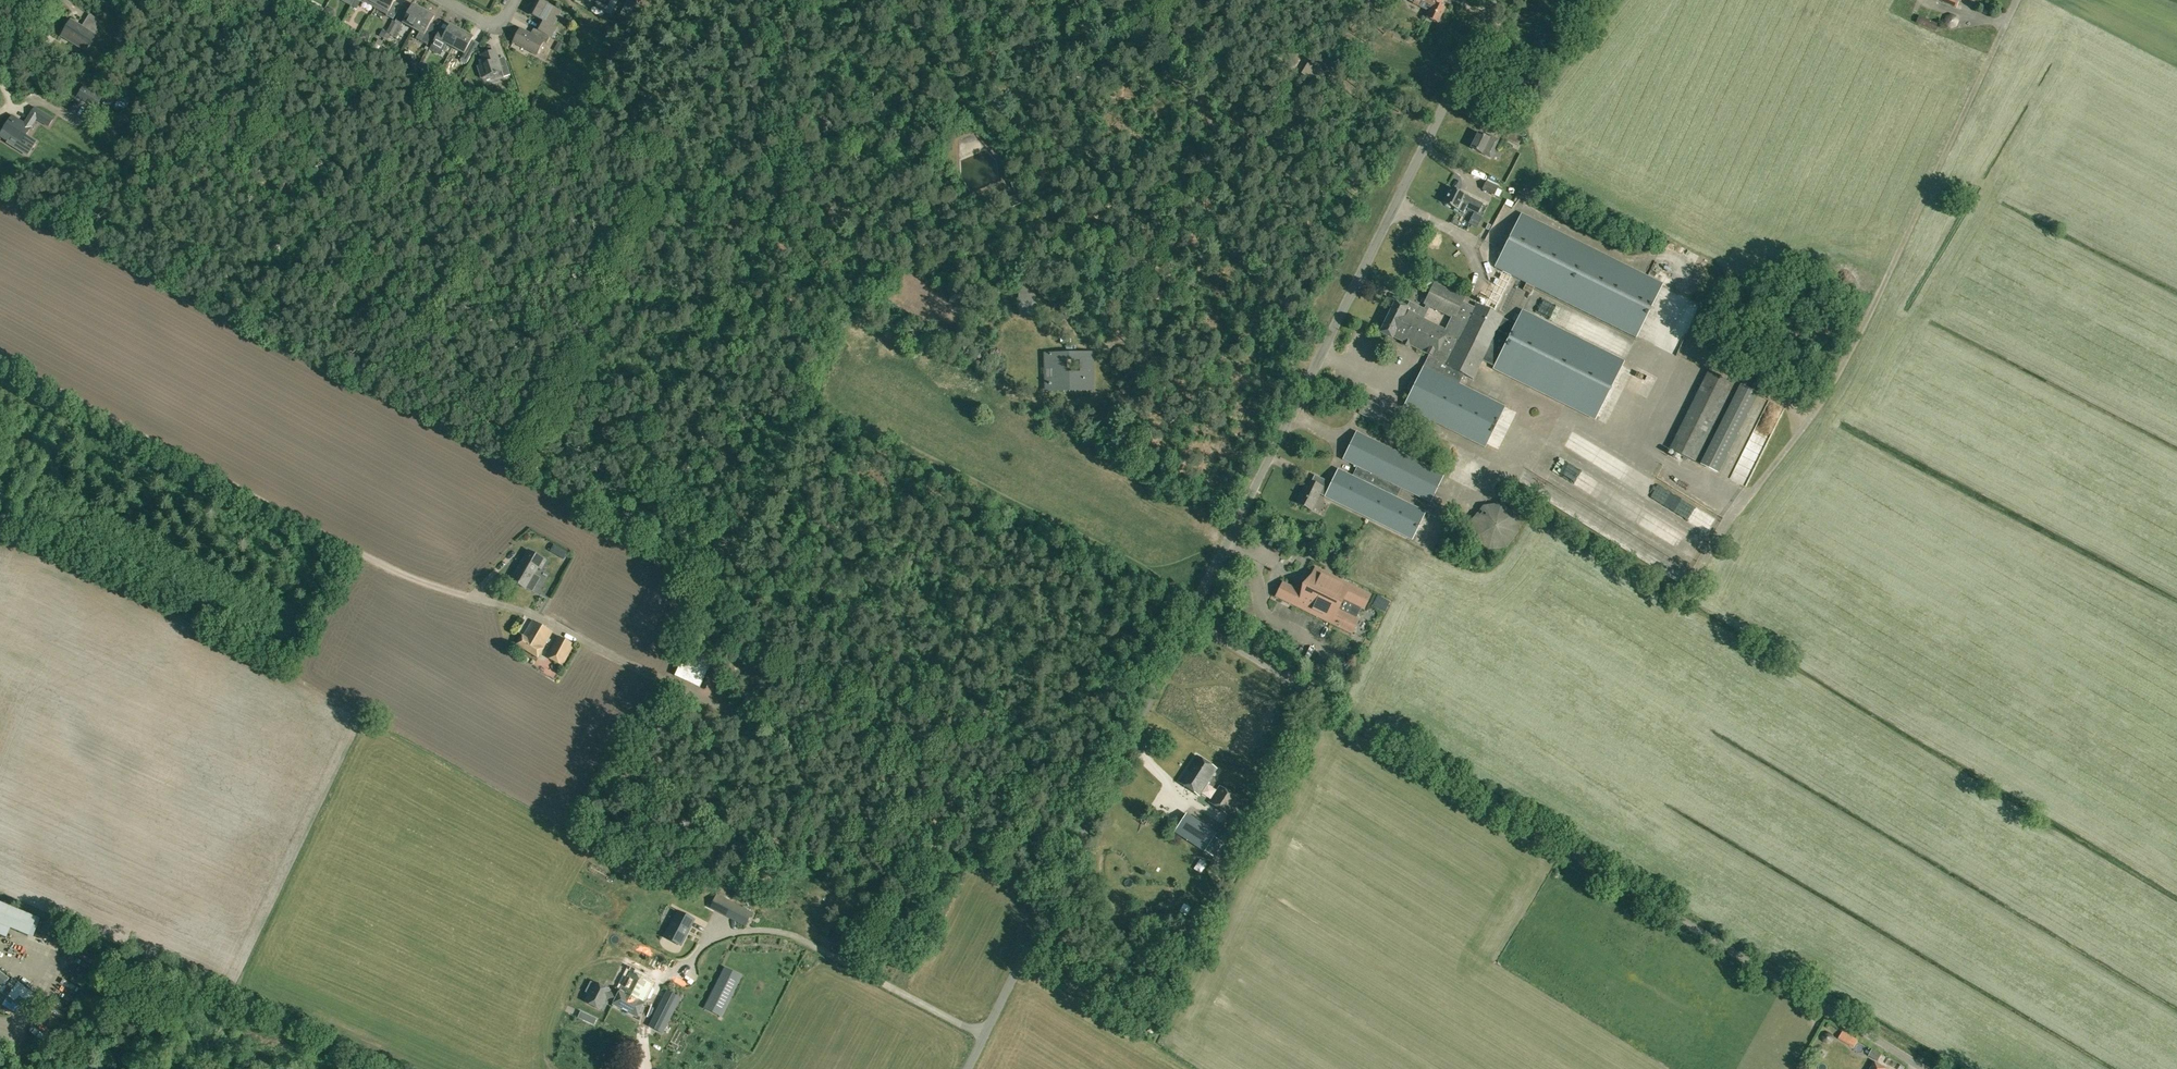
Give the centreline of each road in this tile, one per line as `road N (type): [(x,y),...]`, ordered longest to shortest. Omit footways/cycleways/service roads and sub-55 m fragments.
road 1 (unclassified): [(1930,1068),(1183,615)]
road 2 (unclassified): [(1183,615),(1496,0)]
road 3 (unclassified): [(965,1068),(1183,615)]
road 4 (track): [(486,455),(651,182),(788,266)]

